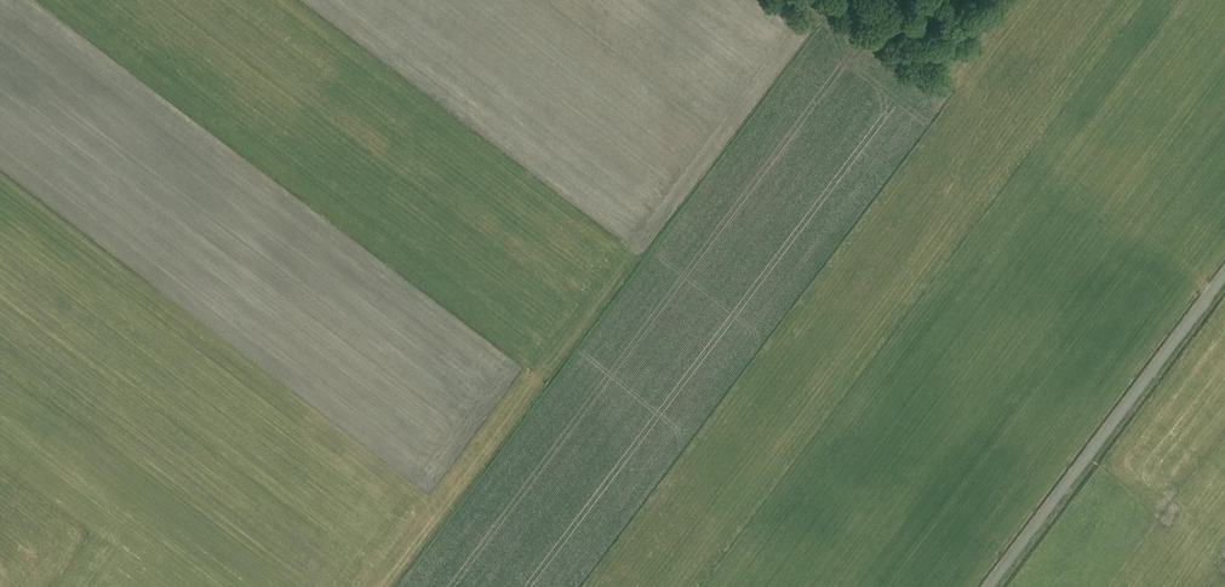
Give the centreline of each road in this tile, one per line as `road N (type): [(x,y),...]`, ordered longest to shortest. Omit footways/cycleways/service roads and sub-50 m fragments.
road 1 (unclassified): [(988,586),(1224,274)]

